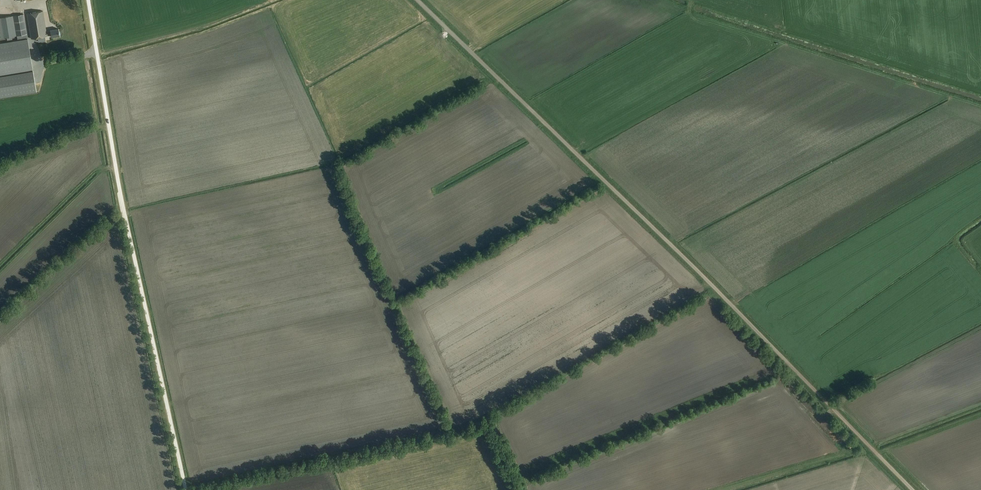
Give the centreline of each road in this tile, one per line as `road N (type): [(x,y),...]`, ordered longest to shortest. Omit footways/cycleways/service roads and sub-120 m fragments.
road 1 (unclassified): [(913,489),(418,0)]
road 2 (unclassified): [(186,489),(116,168),(88,0)]

